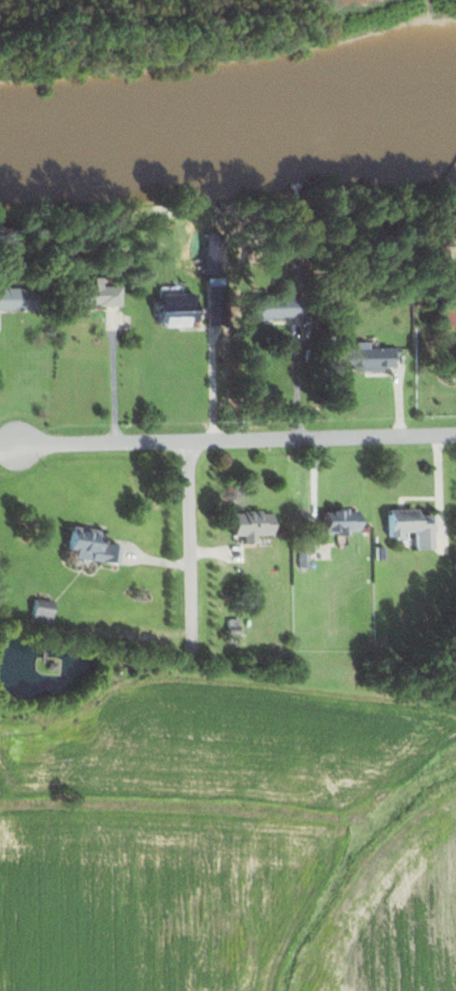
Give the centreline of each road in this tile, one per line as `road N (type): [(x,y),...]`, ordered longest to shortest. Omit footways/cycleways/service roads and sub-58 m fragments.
road 1 (residential): [(455,436),(1,447)]
road 2 (residential): [(188,443),(193,654)]

